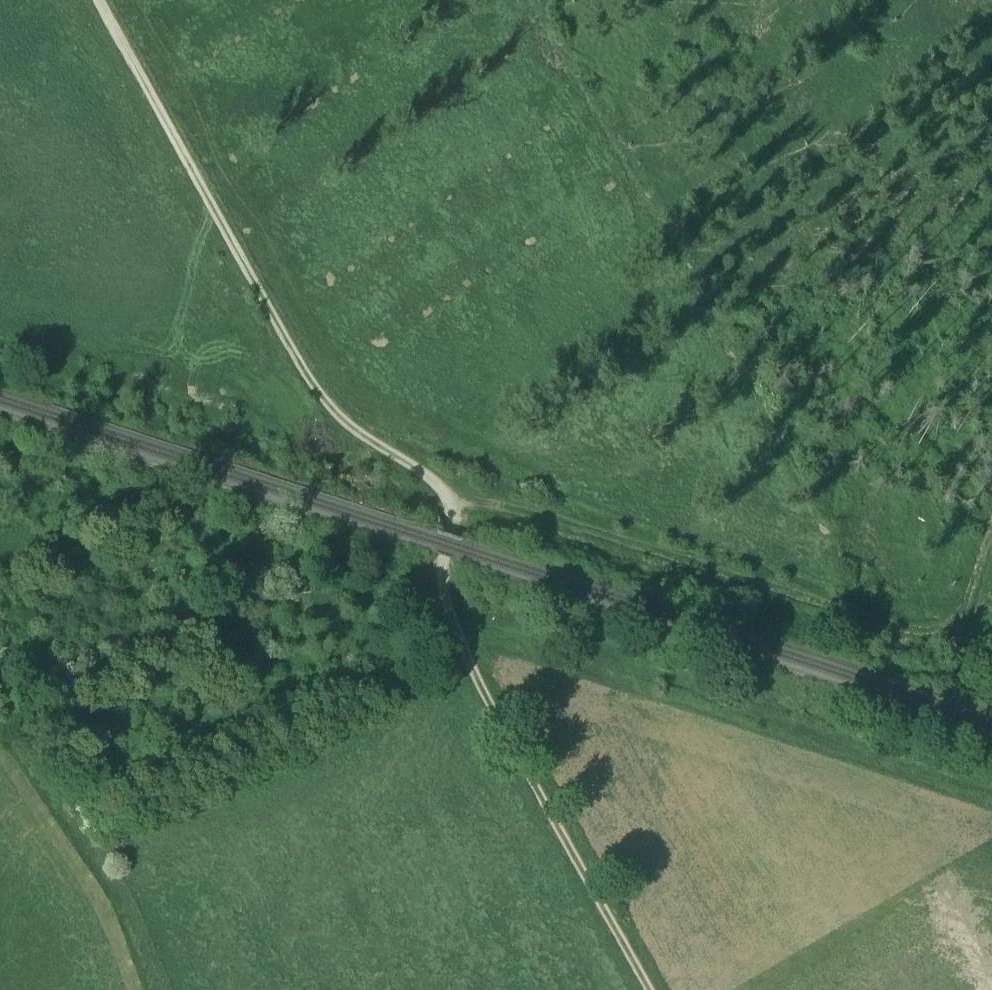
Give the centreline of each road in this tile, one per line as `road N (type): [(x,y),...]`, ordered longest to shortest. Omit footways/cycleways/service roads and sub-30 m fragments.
road 1 (track): [(647,989),(453,631),(437,589),(456,498),(332,406),(102,0)]
road 2 (track): [(457,503),(955,652),(991,547)]
road 3 (track): [(453,631),(495,626),(991,793)]

